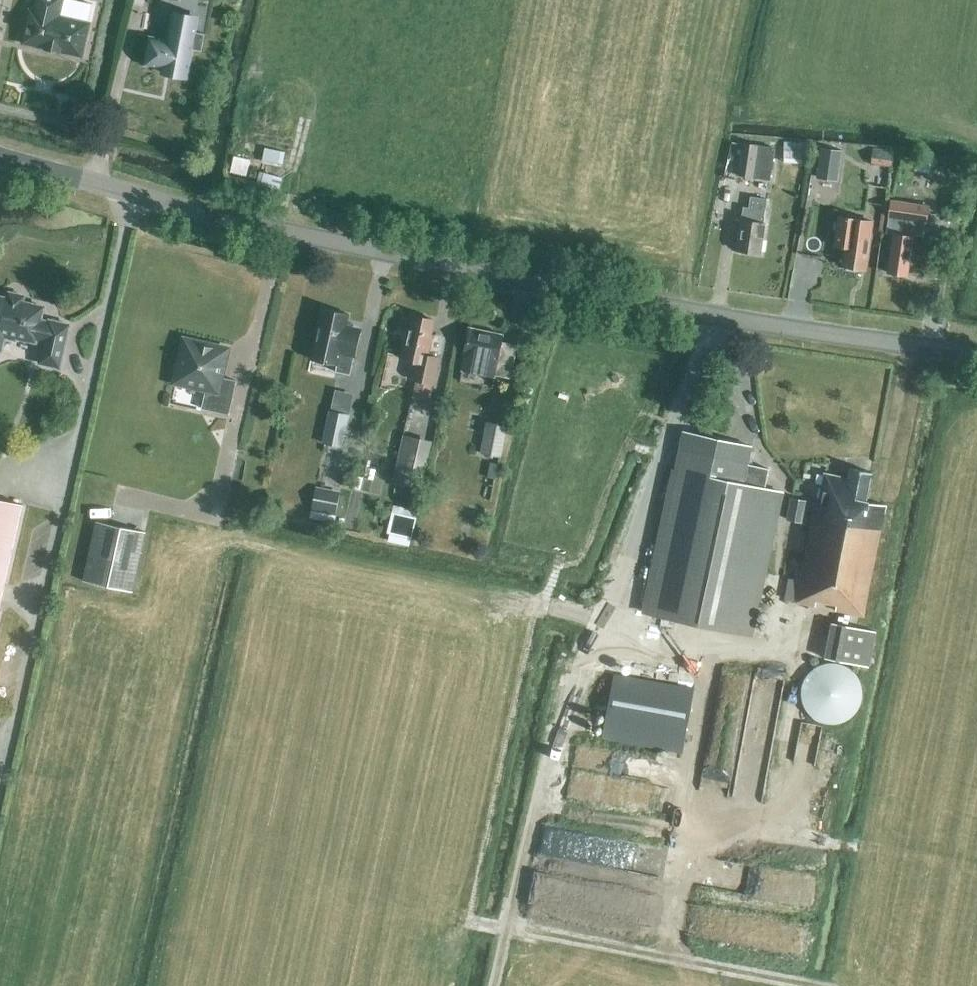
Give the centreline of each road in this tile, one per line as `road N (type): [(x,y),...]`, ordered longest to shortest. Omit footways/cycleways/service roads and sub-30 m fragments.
road 1 (tertiary): [(976,354),(611,298),(239,221),(0,155)]

